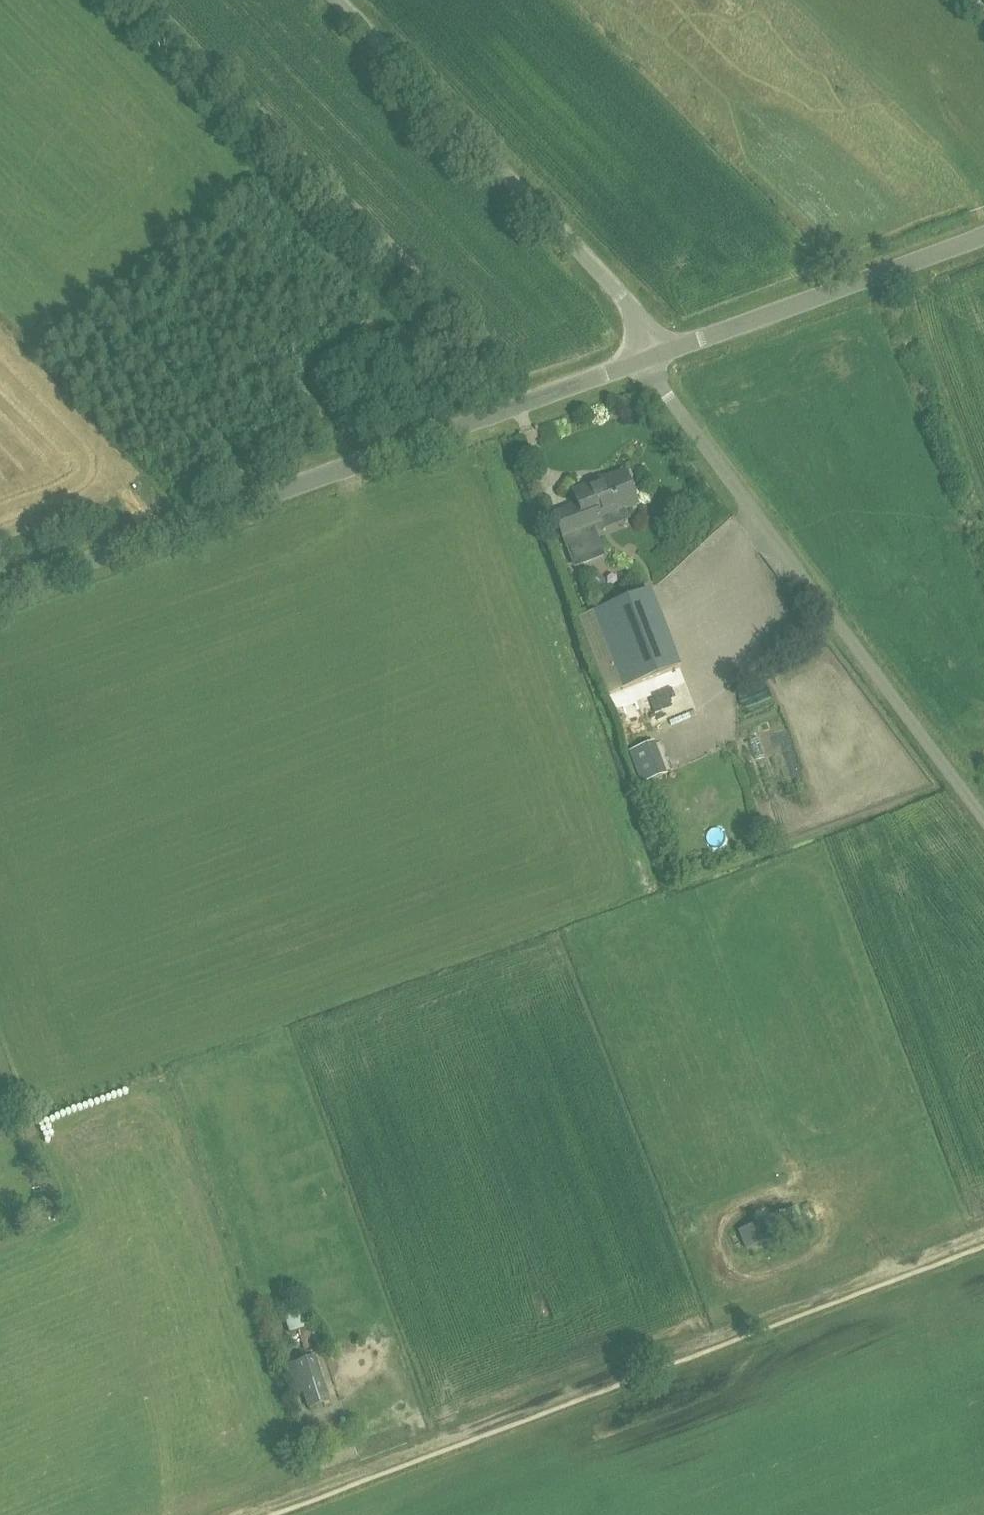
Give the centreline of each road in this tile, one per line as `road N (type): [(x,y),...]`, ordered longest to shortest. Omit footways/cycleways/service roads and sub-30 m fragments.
road 1 (track): [(983,1238),(252,1514)]
road 2 (unclassified): [(0,598),(650,356)]
road 3 (unclassified): [(983,819),(666,393),(650,356)]
road 4 (unclassified): [(650,356),(622,299),(333,0)]
road 5 (unclassified): [(650,356),(983,236)]

